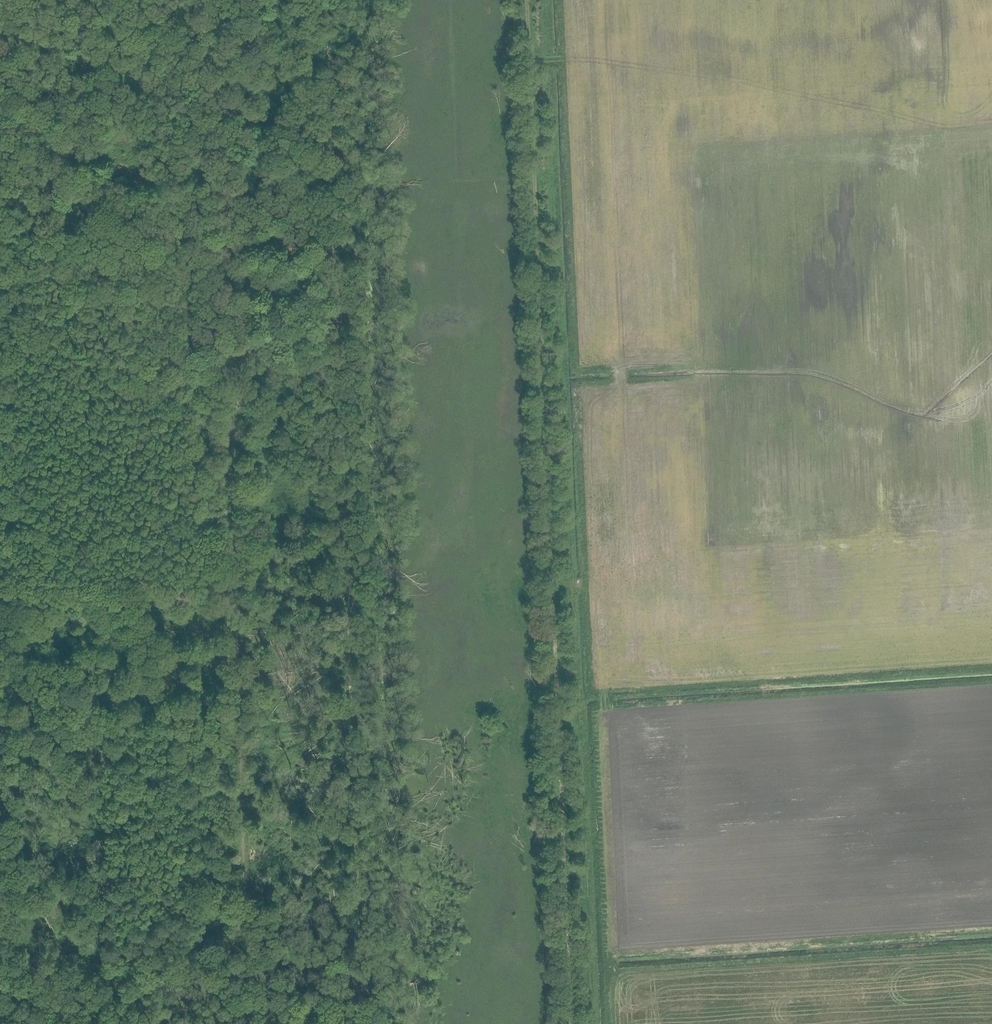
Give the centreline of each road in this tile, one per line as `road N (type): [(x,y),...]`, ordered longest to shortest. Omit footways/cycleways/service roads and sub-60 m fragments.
road 1 (track): [(247,1023),(217,0)]

